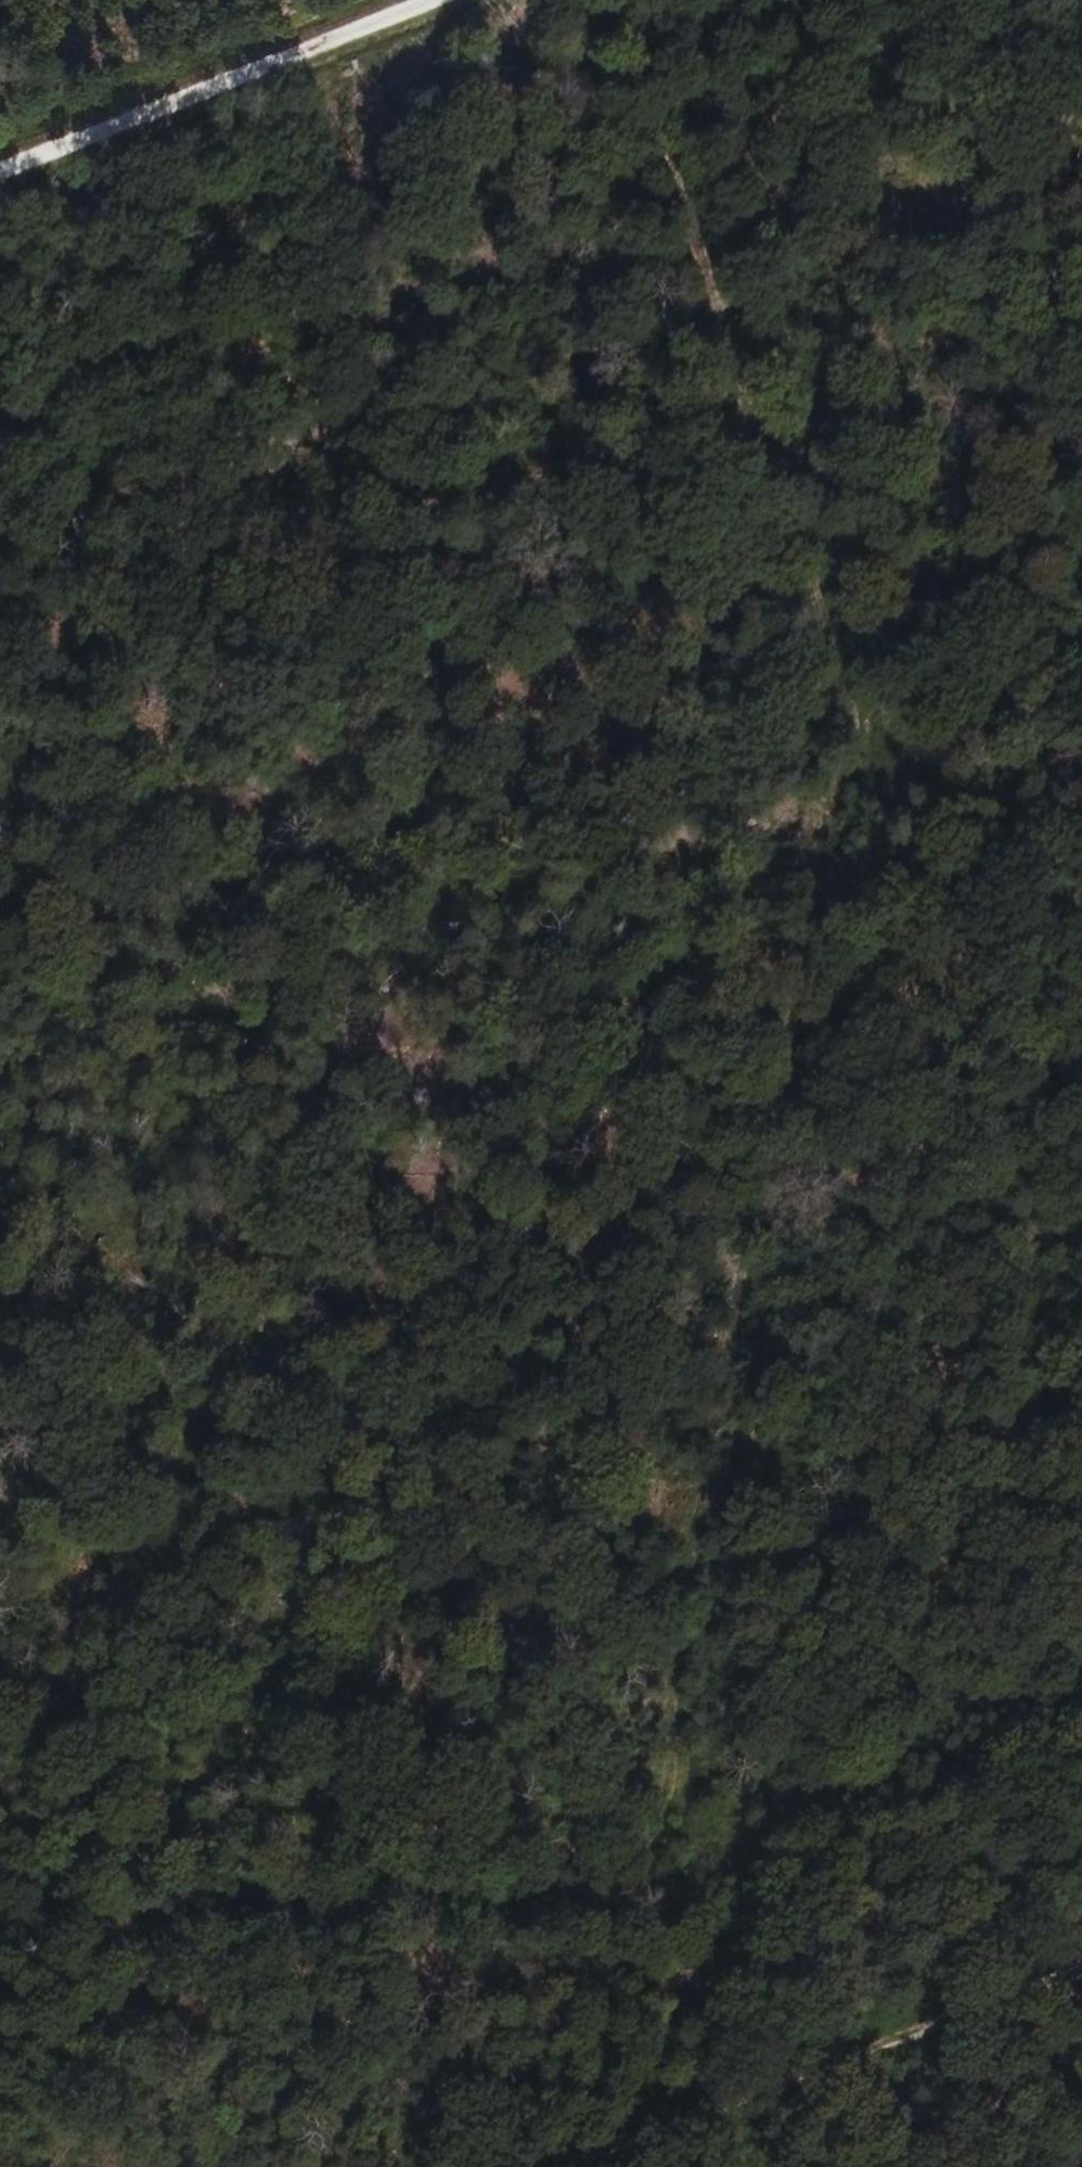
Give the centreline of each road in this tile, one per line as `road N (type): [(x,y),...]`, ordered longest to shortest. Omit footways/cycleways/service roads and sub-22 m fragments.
road 1 (track): [(550,2166),(1081,1976)]
road 2 (track): [(432,0),(0,172)]

